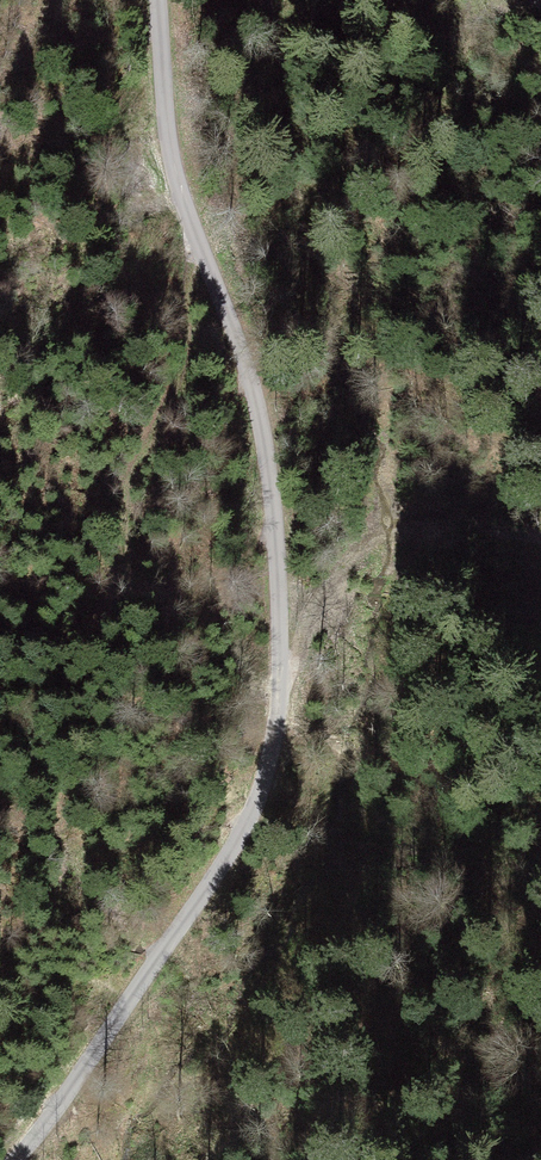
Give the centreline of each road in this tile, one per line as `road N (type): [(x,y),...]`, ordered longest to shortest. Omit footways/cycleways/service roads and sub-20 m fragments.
road 1 (track): [(4,1159),(130,1011),(277,757),(281,654),(270,469),(246,356),(190,217),(169,128),(158,0)]
road 2 (track): [(190,217),(187,350),(173,403),(131,488),(107,604),(93,629),(73,640),(0,634)]

